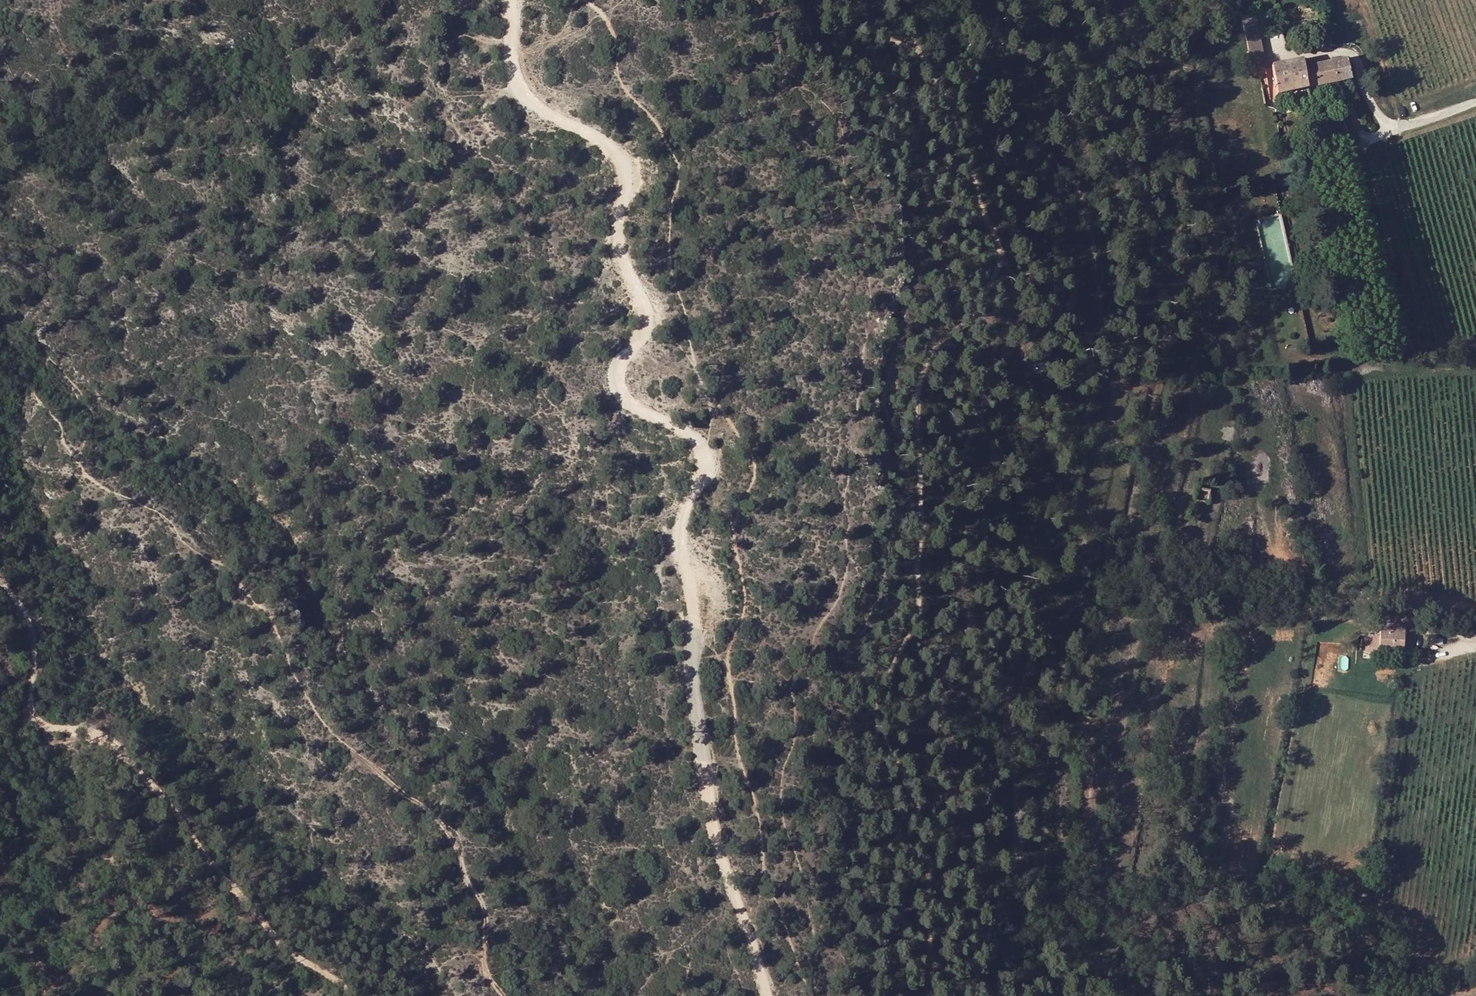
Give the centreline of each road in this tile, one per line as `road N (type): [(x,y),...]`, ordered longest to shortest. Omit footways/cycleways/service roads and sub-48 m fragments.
road 1 (track): [(771,995),(719,853),(688,627),(678,538),(707,466),(695,436),(625,403),(619,377),(646,336),(650,314),(619,222),(626,191),(619,157),(599,134),(526,93),(514,61),(515,0)]

